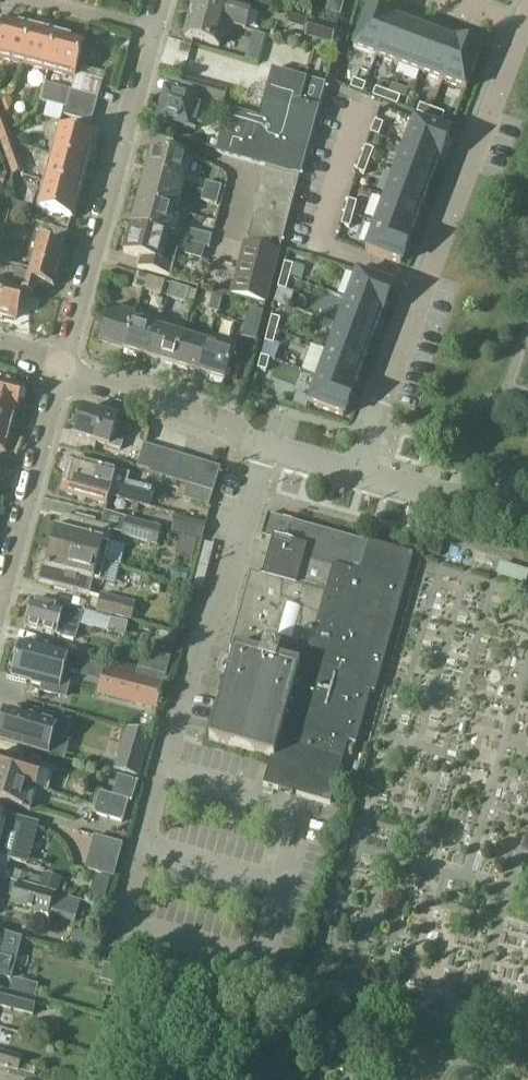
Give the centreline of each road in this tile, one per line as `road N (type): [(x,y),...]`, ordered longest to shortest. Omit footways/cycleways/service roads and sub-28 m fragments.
road 1 (residential): [(355,475),(524,24)]
road 2 (residential): [(155,30),(66,360)]
road 3 (residential): [(62,375),(0,618)]
road 4 (residential): [(269,450),(213,418),(62,375)]
road 5 (residential): [(527,520),(355,475)]

